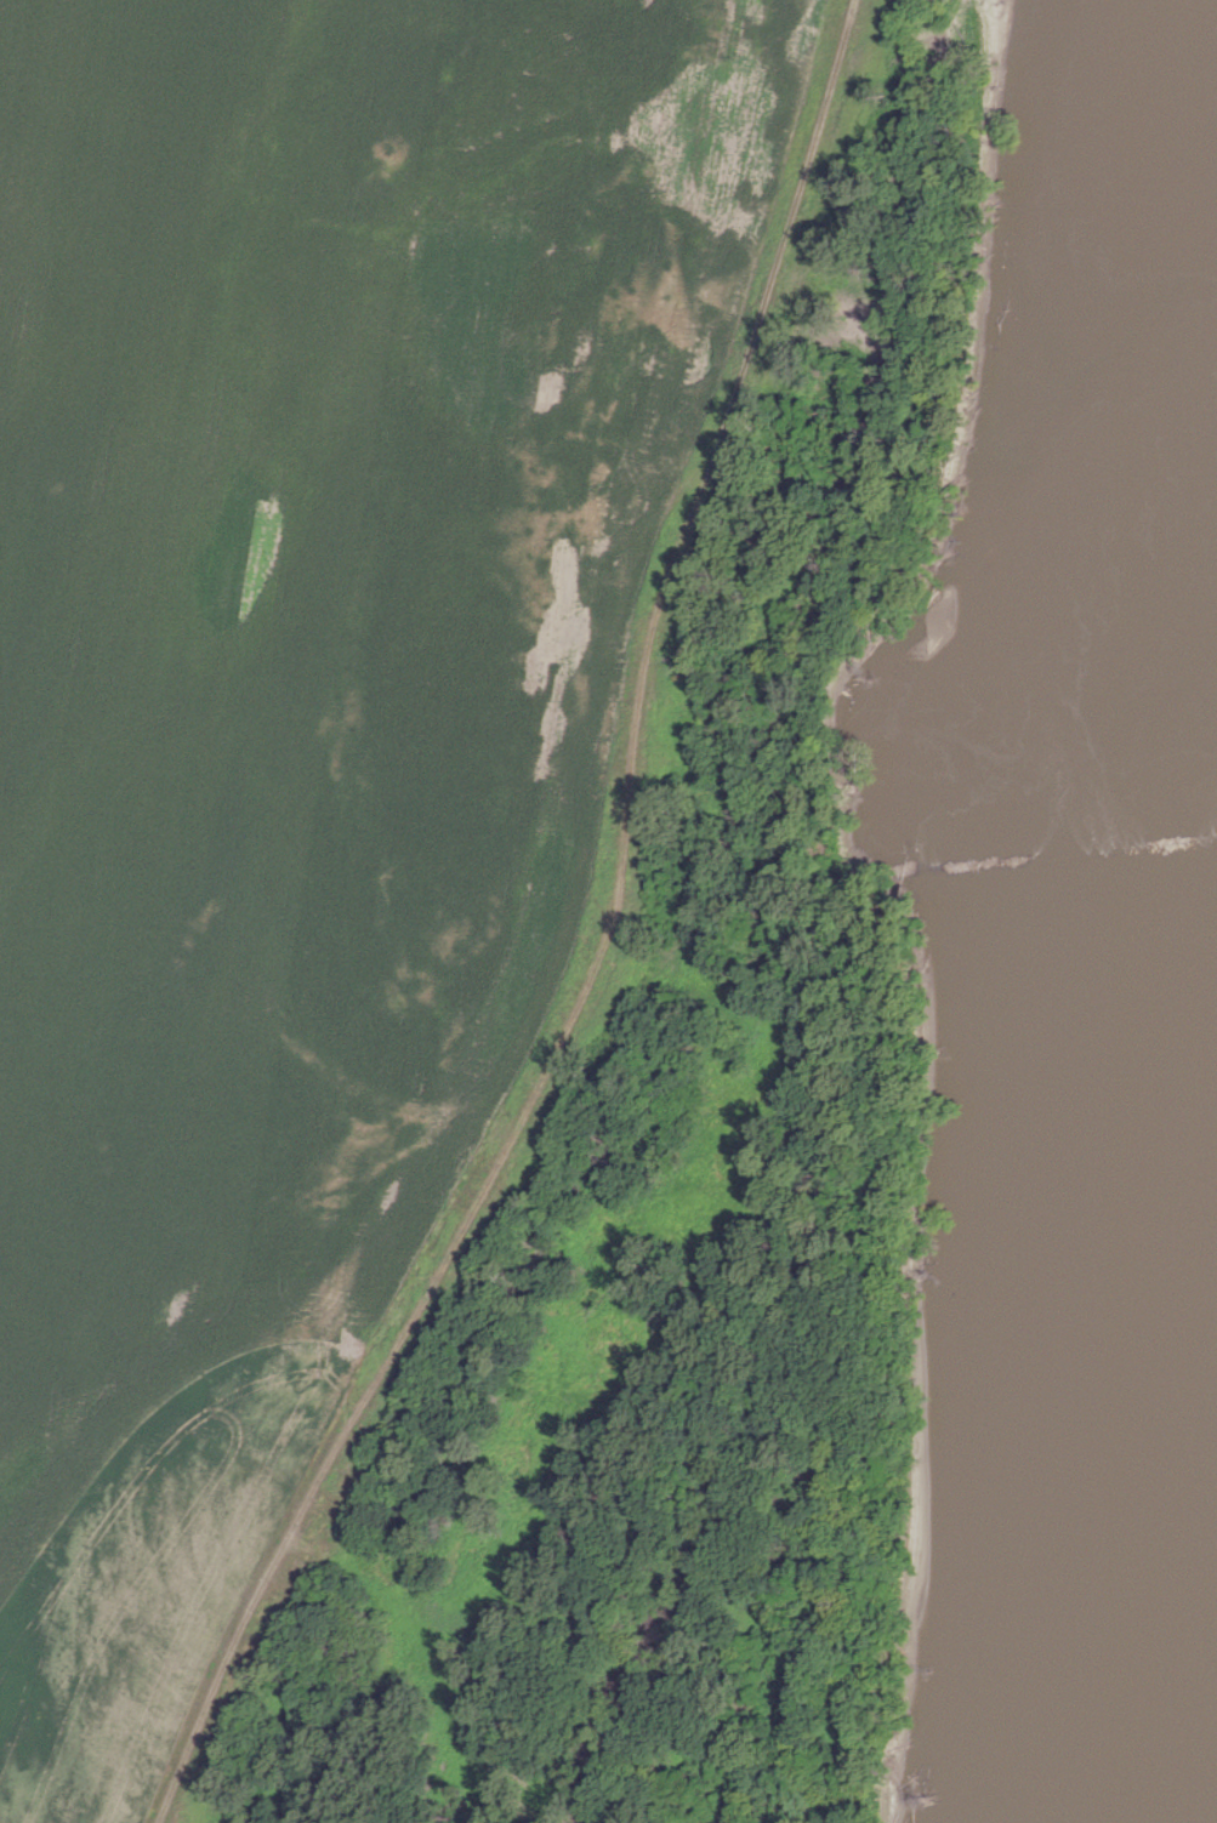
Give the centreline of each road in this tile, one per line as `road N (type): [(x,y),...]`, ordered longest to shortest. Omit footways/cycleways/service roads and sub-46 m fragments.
road 1 (track): [(158,1822),(254,1595),(497,1175),(574,1031),(609,944),(631,859),(676,569),(864,0)]
road 2 (track): [(286,1537),(331,1554),(396,1605),(465,1603),(512,1534),(555,1424),(591,1271),(618,1224),(727,1133),(764,1083),(766,1037),(704,982),(689,958),(686,911),(706,794),(643,744)]

